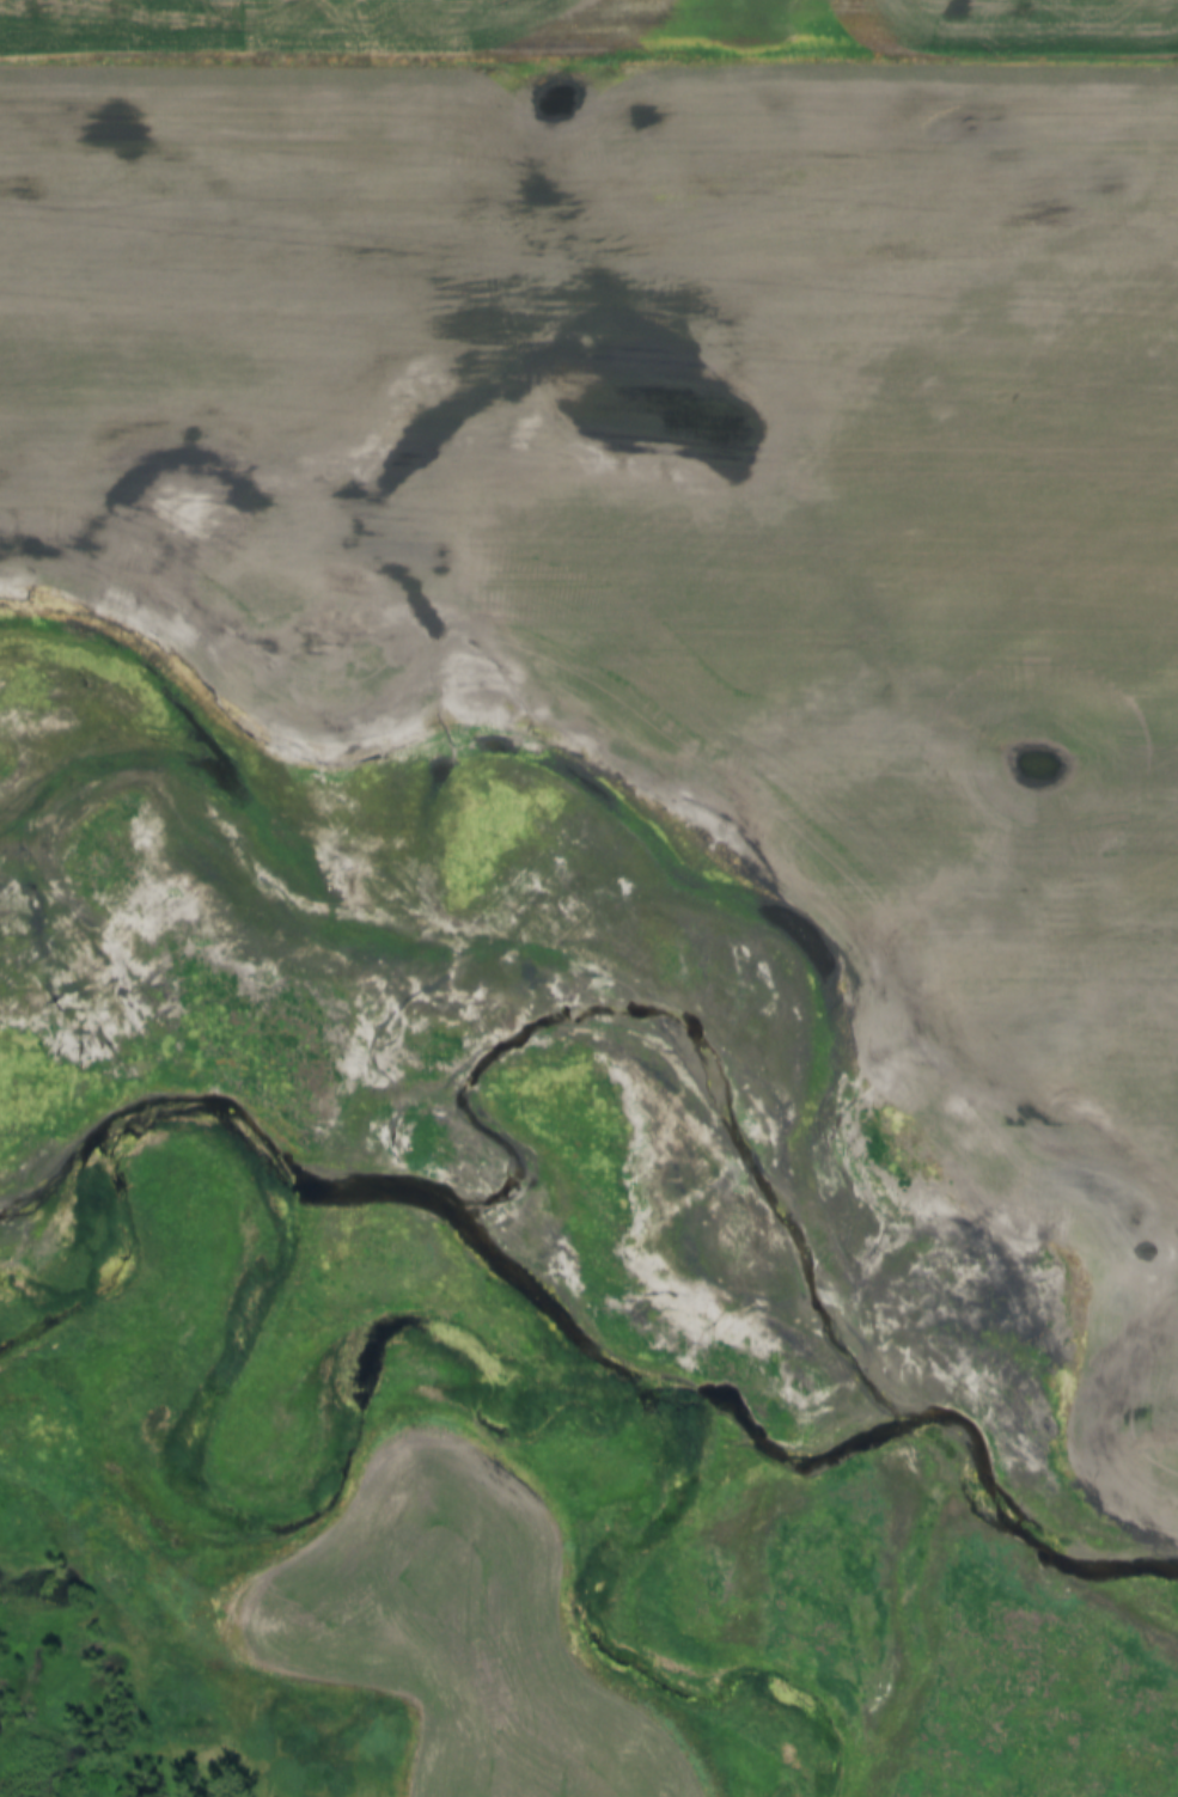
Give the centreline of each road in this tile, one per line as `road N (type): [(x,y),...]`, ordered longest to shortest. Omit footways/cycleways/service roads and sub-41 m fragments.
road 1 (track): [(1177,60),(0,53)]

